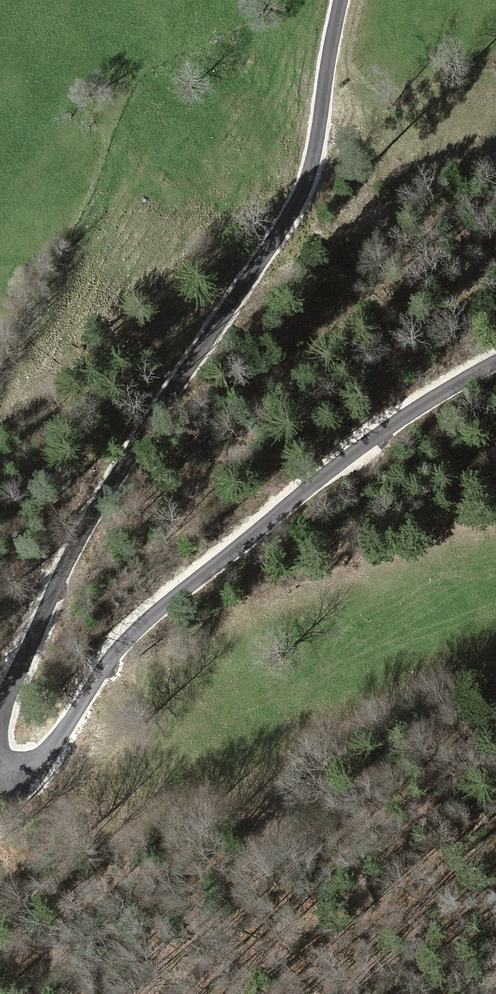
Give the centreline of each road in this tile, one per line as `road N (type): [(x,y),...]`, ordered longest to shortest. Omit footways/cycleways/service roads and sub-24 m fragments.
road 1 (unclassified): [(340,0),(304,188),(100,503),(0,710)]
road 2 (unclassified): [(0,776),(37,764),(145,623),(380,434),(495,363)]

